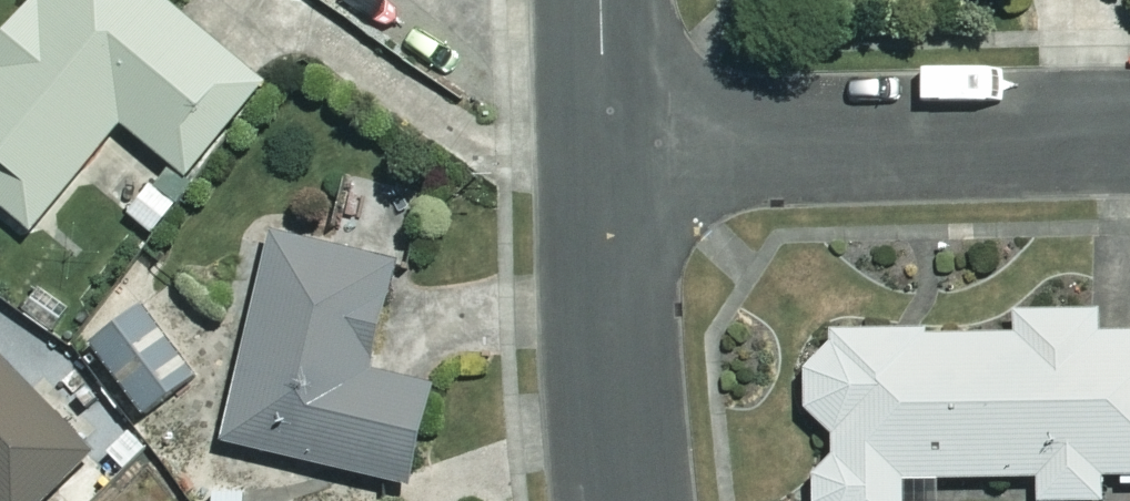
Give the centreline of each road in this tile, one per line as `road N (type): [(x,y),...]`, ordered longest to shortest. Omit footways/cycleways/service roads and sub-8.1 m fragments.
road 1 (residential): [(1129,128),(603,142)]
road 2 (residential): [(632,500),(603,142)]
road 3 (residential): [(603,142),(600,0)]

